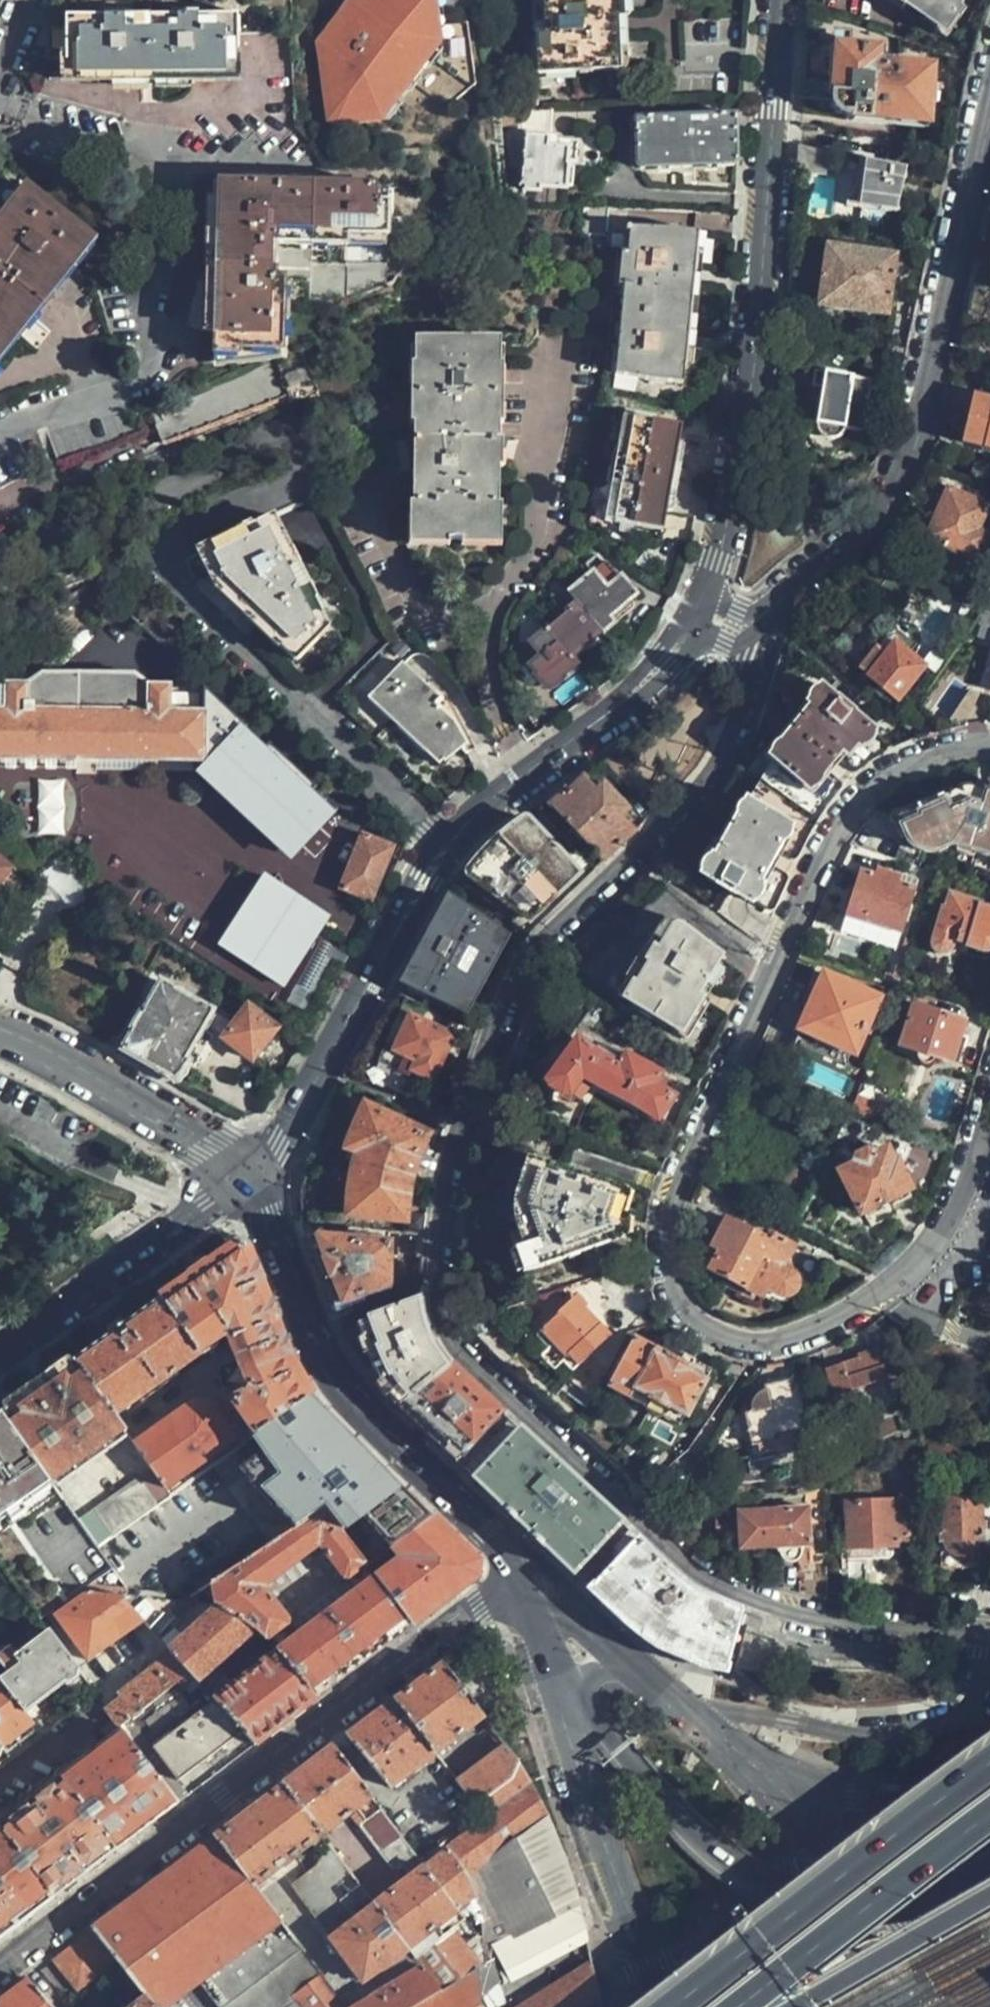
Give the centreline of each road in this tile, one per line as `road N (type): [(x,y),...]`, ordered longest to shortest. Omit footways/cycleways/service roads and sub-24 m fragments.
road 1 (residential): [(748,624),(749,684),(725,751),(669,821),(544,942),(505,1007),(462,1125),(438,1251),(446,1315),(462,1346),(696,1572),(748,1601),(959,1634),(988,1650),(973,1697),(962,1714),(937,1727),(899,1734),(741,1713),(705,1721)]
road 2 (residential): [(989,1099),(949,1211),(885,1285),(821,1325),(754,1344),(713,1331),(688,1311),(669,1252),(678,1185),(824,855),(877,786),(918,764),(989,747)]
road 3 (tertiary): [(247,1176),(284,1135),(422,876),(446,846),(642,686),(698,615)]
road 4 (tertiary): [(698,615),(727,516),(748,400),(780,0)]
road 5 (unclassified): [(488,1603),(279,1752),(0,1972)]
road 6 (residential): [(748,624),(843,553),(893,478),(989,105)]
road 7 (trunk): [(574,1687),(695,1834),(735,1870),(785,1892),(847,1902),(909,1899),(989,1866)]
road 8 (secondary): [(527,1567),(354,1401),(247,1176)]
road 9 (trunk): [(989,1763),(677,2006)]
road 10 (residential): [(564,1698),(655,2006)]
road 11 (trunk): [(737,2006),(989,1814)]
road 12 (unclassified): [(0,1352),(247,1176)]
road 13 (secondary): [(247,1176),(90,1074),(0,1030)]
road 14 (unclassified): [(688,2006),(771,1910),(782,1867),(776,1777)]
road 15 (unclassified): [(883,1871),(699,2006)]
road 16 (trunk): [(795,2006),(989,1895)]
road 17 (trunk): [(989,1786),(913,1811),(828,1817)]
road 18 (tertiary): [(989,1980),(883,1871)]
road 19 (trunk): [(989,1800),(883,1871)]

